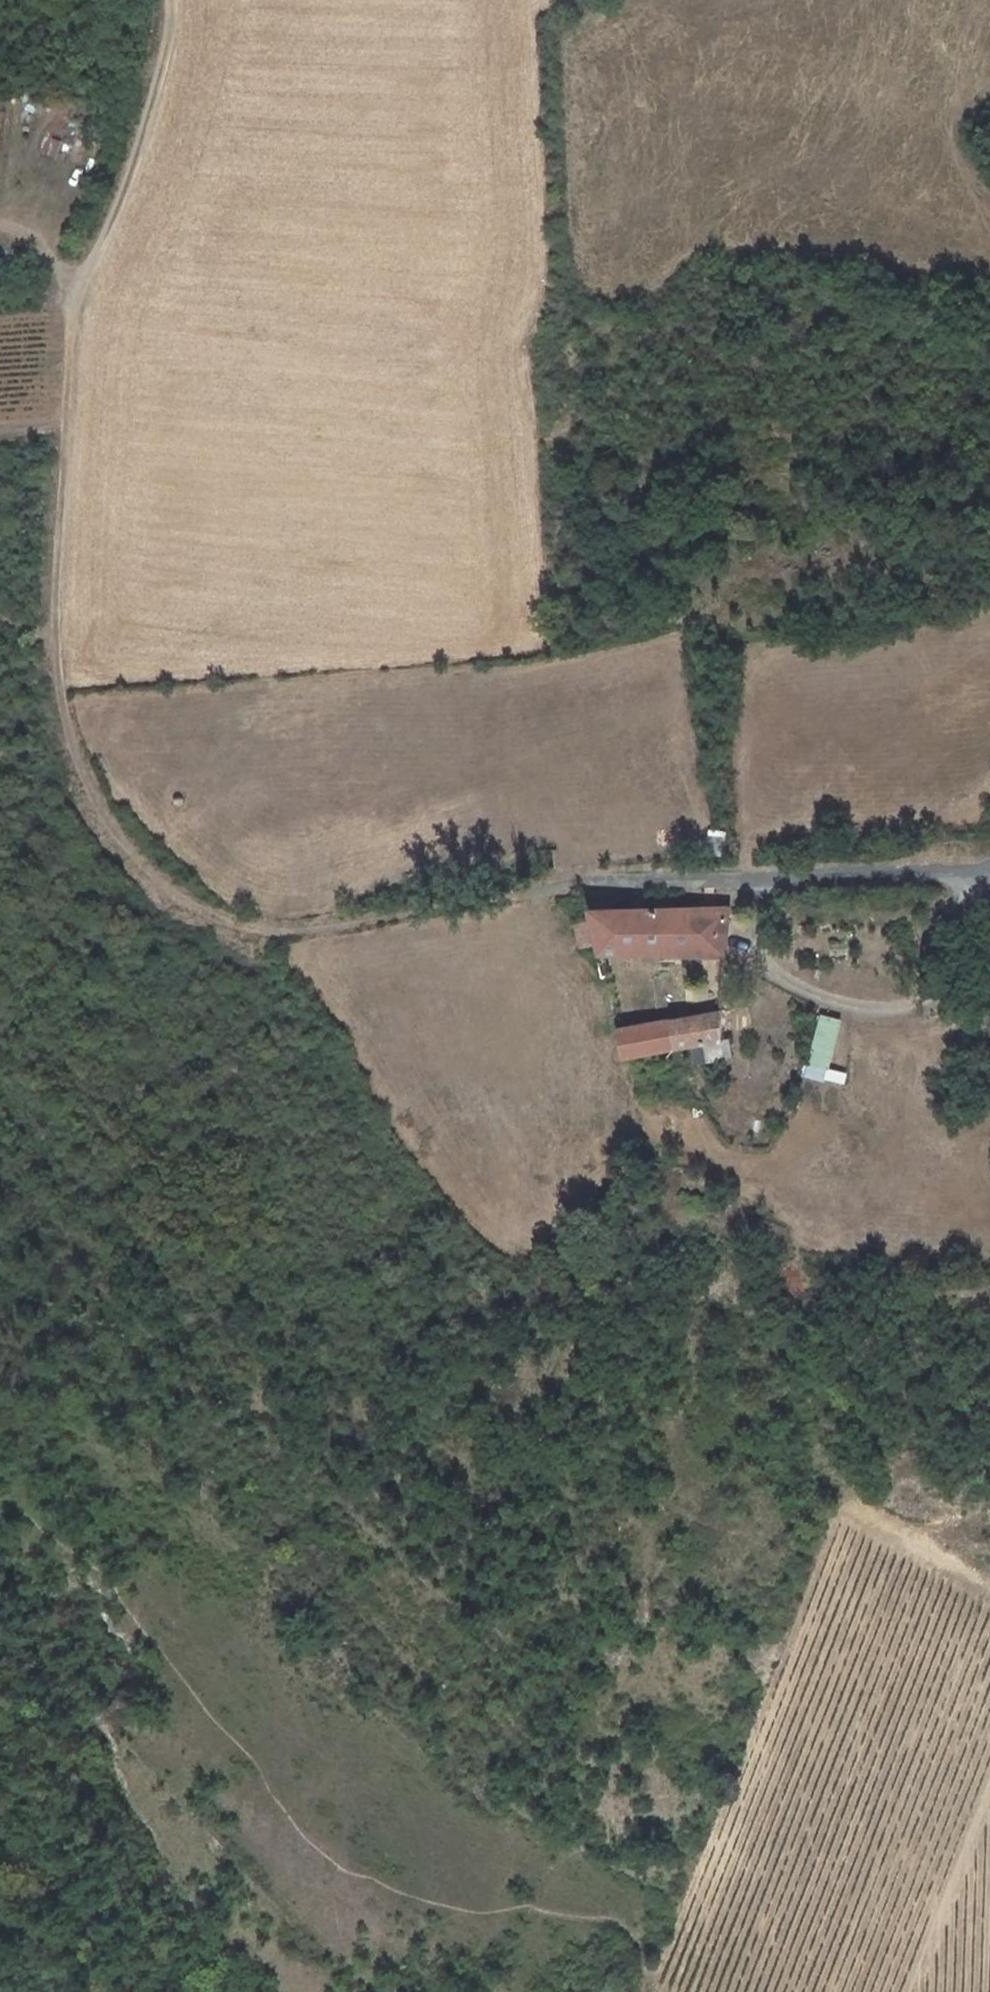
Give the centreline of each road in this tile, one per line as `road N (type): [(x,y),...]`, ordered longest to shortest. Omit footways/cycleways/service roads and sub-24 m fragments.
road 1 (track): [(171,0),(173,31),(149,128),(74,305),(55,558),(55,652),(68,733),(103,817),(178,896),(249,932),(309,931),(607,879)]
road 2 (unclassified): [(989,875),(607,879)]

